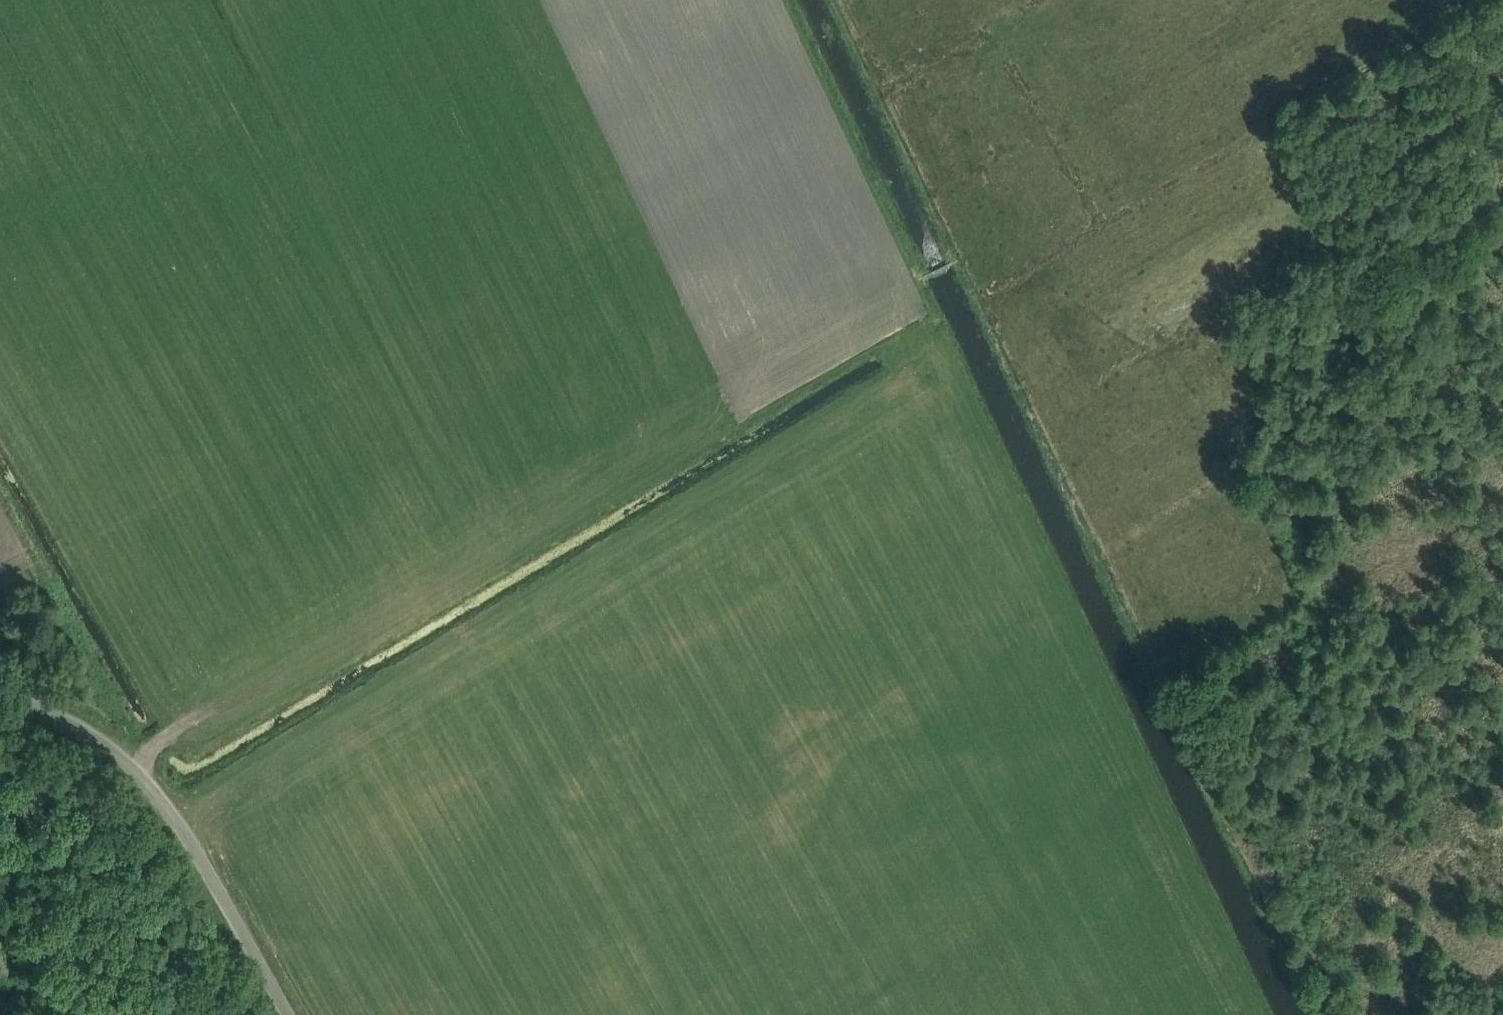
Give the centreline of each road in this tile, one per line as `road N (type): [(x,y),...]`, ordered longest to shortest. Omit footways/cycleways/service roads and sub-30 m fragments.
road 1 (unclassified): [(289,1014),(193,842),(145,776),(74,722),(0,695)]

